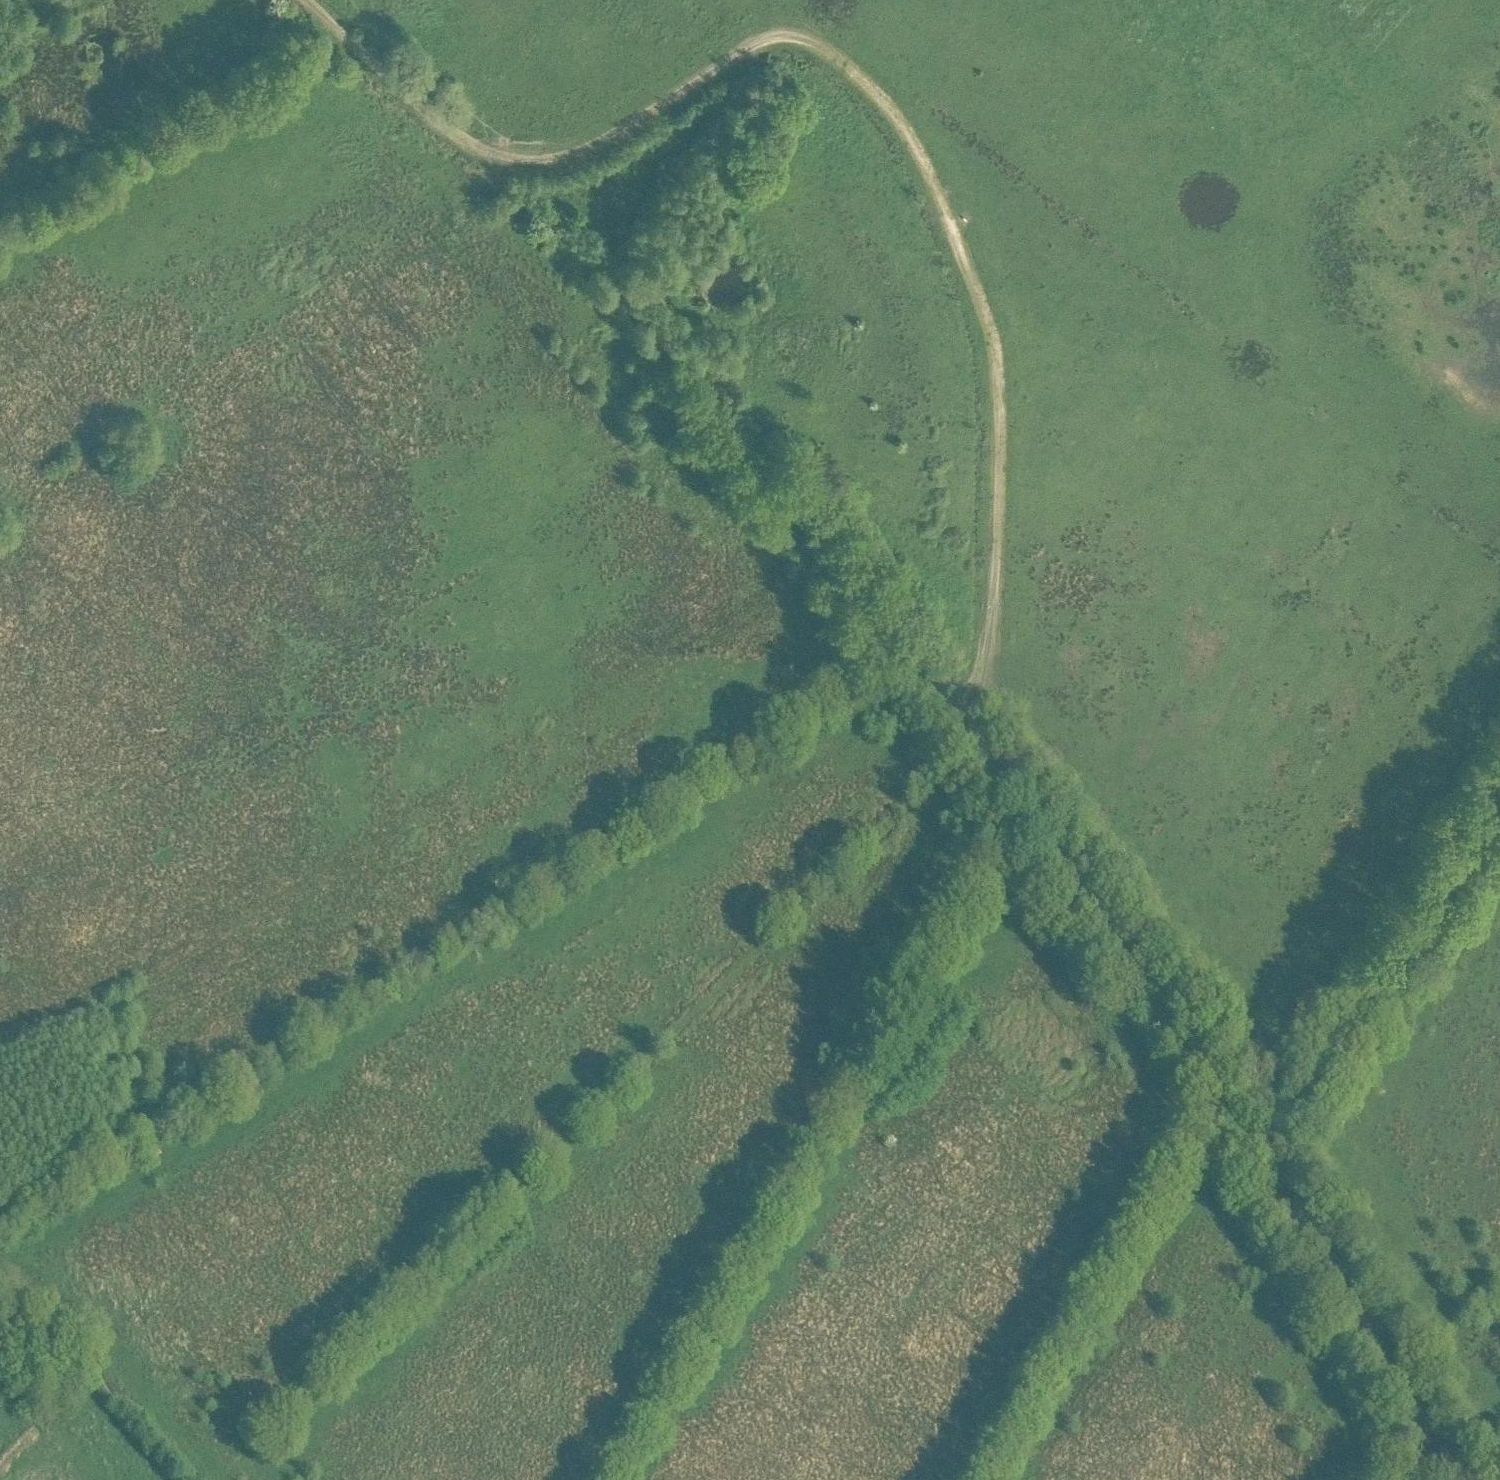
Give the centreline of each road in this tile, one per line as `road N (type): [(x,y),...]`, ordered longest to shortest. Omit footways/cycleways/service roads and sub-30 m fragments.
road 1 (track): [(1456,1479),(1263,1165),(972,751),(968,730),(992,624),(999,509),(996,348),(925,162),(898,117),(817,45),(774,38),(593,148),(512,158),(462,141),(298,0)]
road 2 (track): [(1499,792),(1284,1144),(1263,1165)]

